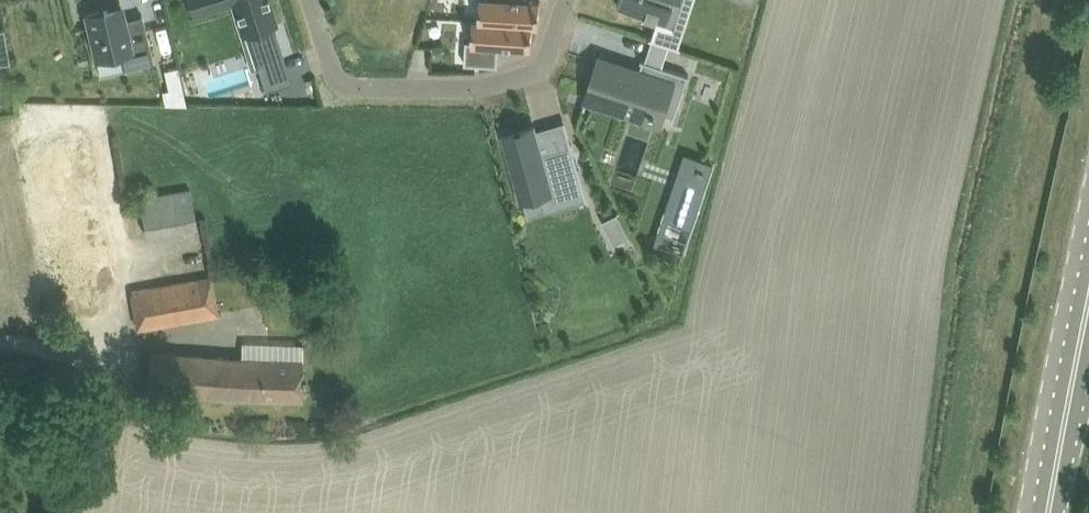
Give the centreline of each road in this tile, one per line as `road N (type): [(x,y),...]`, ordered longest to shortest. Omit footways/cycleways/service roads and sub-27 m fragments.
road 1 (residential): [(570,0),(542,75),(502,89),(353,90),(334,78),(311,0)]
road 2 (primary): [(1047,512),(1088,320)]

